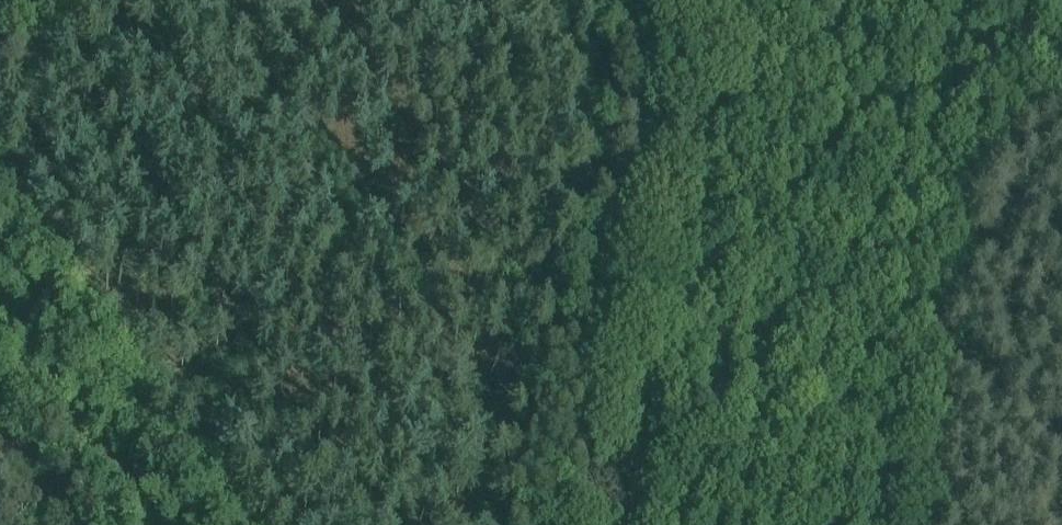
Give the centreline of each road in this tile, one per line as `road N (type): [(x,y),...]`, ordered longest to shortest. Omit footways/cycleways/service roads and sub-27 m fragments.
road 1 (track): [(609,524),(695,182),(722,0)]

